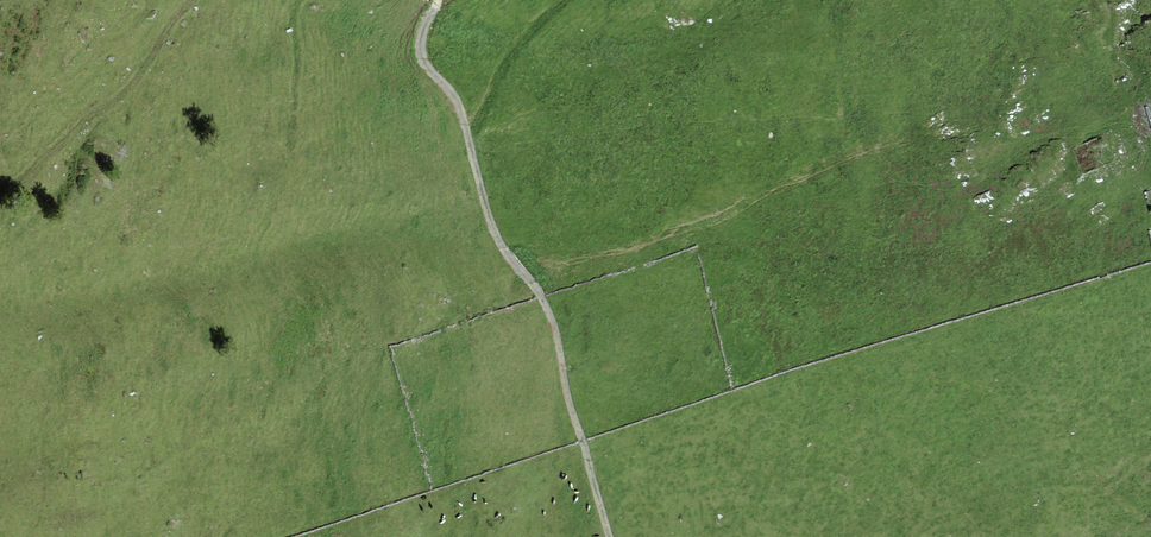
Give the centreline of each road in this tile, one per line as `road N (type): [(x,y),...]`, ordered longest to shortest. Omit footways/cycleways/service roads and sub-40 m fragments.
road 1 (track): [(435,0),(424,44),(461,99),(502,251),(539,289),(612,536)]
road 2 (track): [(469,129),(720,34),(865,0)]
road 3 (track): [(172,0),(145,45),(0,188)]

